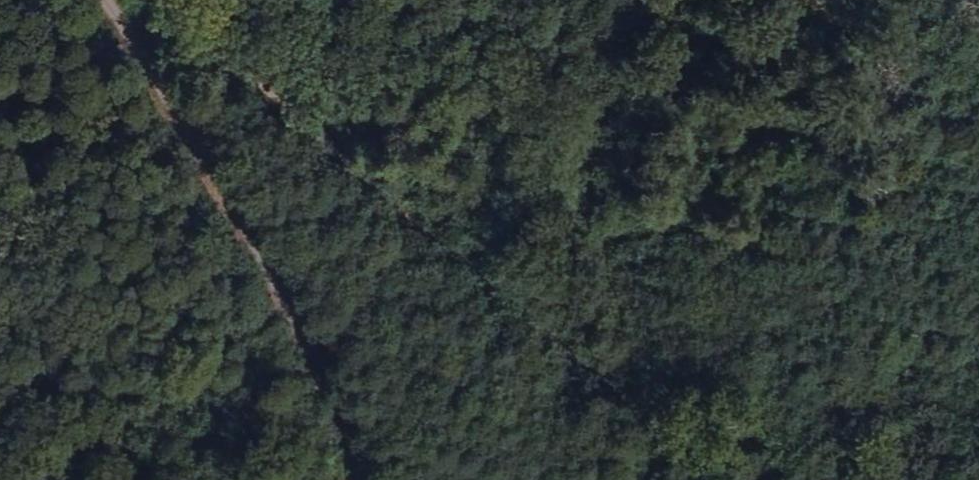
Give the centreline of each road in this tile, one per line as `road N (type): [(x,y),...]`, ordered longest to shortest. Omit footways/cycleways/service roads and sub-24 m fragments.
road 1 (track): [(356,479),(301,329),(229,191),(104,0)]

